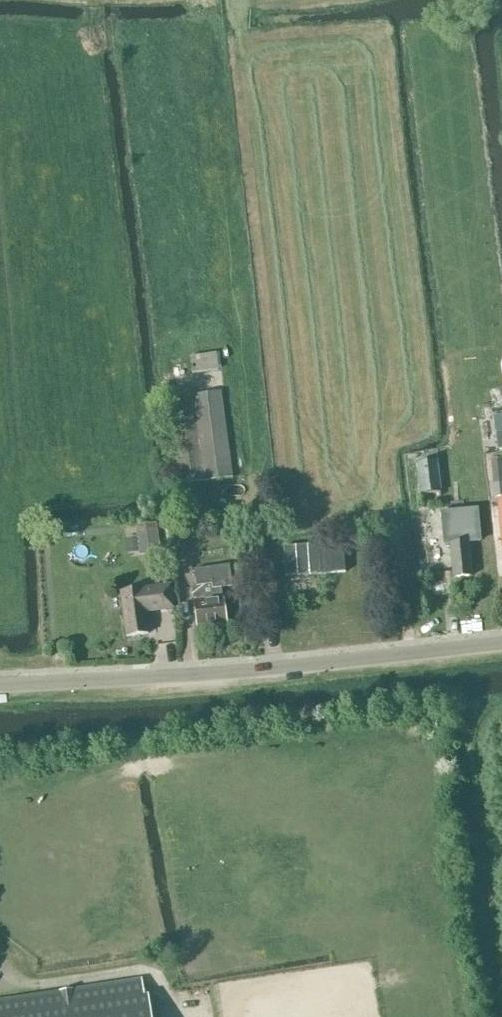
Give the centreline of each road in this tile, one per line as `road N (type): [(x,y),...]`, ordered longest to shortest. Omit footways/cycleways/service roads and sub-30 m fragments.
road 1 (unclassified): [(0,685),(501,640)]

